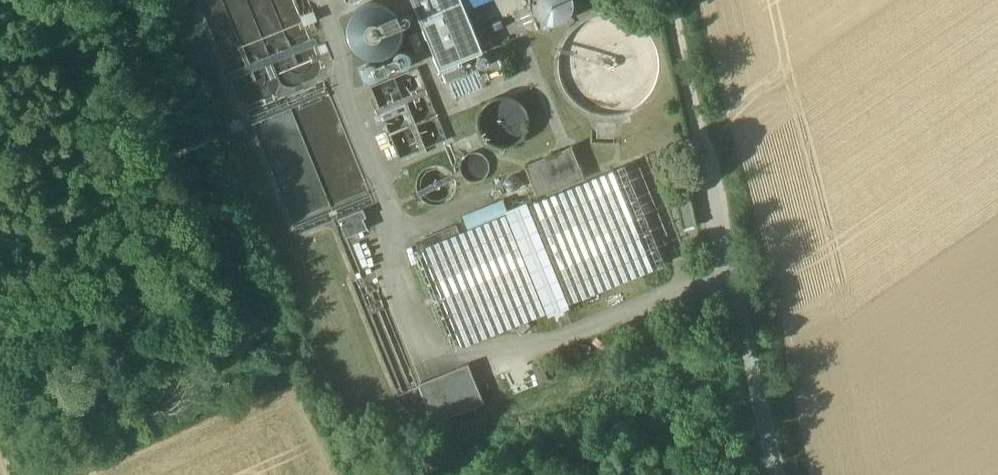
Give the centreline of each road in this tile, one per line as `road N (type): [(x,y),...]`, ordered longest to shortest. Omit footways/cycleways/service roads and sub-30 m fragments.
road 1 (unclassified): [(324,0),(346,56),(346,95),(395,205),(400,268),(439,364),(512,361),(733,273)]
road 2 (track): [(777,474),(671,0)]
road 3 (unclassified): [(510,0),(565,138)]

